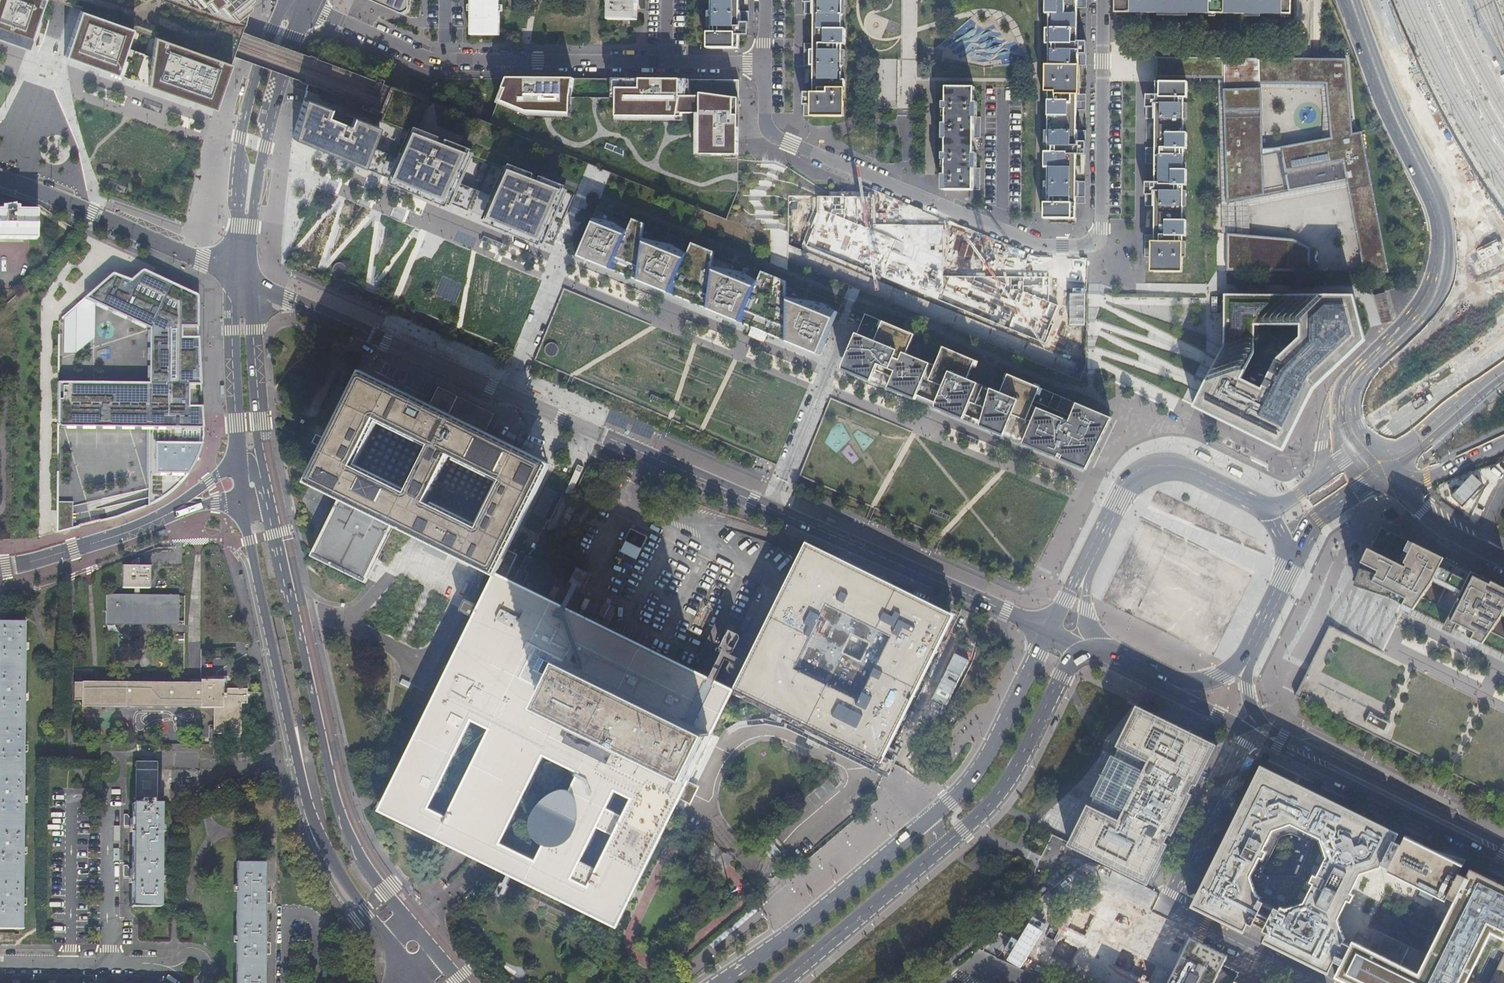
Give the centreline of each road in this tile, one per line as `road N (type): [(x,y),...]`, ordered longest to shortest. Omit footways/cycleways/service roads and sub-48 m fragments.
road 1 (motorway): [(0,121),(173,181),(574,346),(1503,778)]
road 2 (motorway): [(1503,690),(1078,506),(187,142),(0,76)]
road 3 (tertiary): [(241,275),(1049,630)]
road 4 (secondary): [(243,501),(282,699),(322,844),(388,940)]
road 5 (secondary): [(411,918),(374,869),(345,809),(267,481)]
road 6 (residential): [(445,60),(765,62)]
road 7 (trunk): [(1350,0),(1396,108),(1503,273)]
road 8 (residential): [(765,62),(765,104),(780,136),(991,225)]
road 9 (secondary): [(1503,343),(1290,500),(1265,507)]
road 10 (tertiary): [(1252,733),(1503,858)]
road 11 (trunk): [(1503,234),(1416,90),(1377,0)]
road 12 (secondary): [(941,850),(1003,789),(1071,663),(1099,652)]
road 13 (residential): [(0,182),(241,275)]
road 14 (secondary): [(926,824),(724,982)]
road 15 (secondary): [(294,0),(273,29),(242,139),(237,211),(245,227)]
road 16 (secondary): [(245,227),(303,0)]
road 17 (secondary): [(1049,630),(983,766),(926,824)]
road 18 (secondary): [(1265,507),(1177,467),(1153,468),(1127,487),(1096,552)]
road 19 (secondary): [(786,982),(941,850)]
road 20 (residential): [(1252,733),(1164,905)]
road 21 (tertiary): [(178,510),(121,535),(0,567)]
road 22 (secondary): [(267,481),(252,329),(240,299)]
road 23 (residential): [(1102,61),(1098,240)]
road 24 (unclassified): [(1318,982),(1164,905)]
road 25 (secondary): [(240,299),(232,330),(240,468)]
road 26 (secondary): [(1386,471),(1503,368)]
road 27 (residential): [(313,0),(325,15),(445,60)]
road 28 (secondary): [(1386,471),(1503,558)]
road 29 (residential): [(998,82),(999,211),(991,225)]
road 30 (unknown): [(985,960),(1090,876)]
road 31 (secondary): [(1291,558),(1320,516),(1386,471)]

